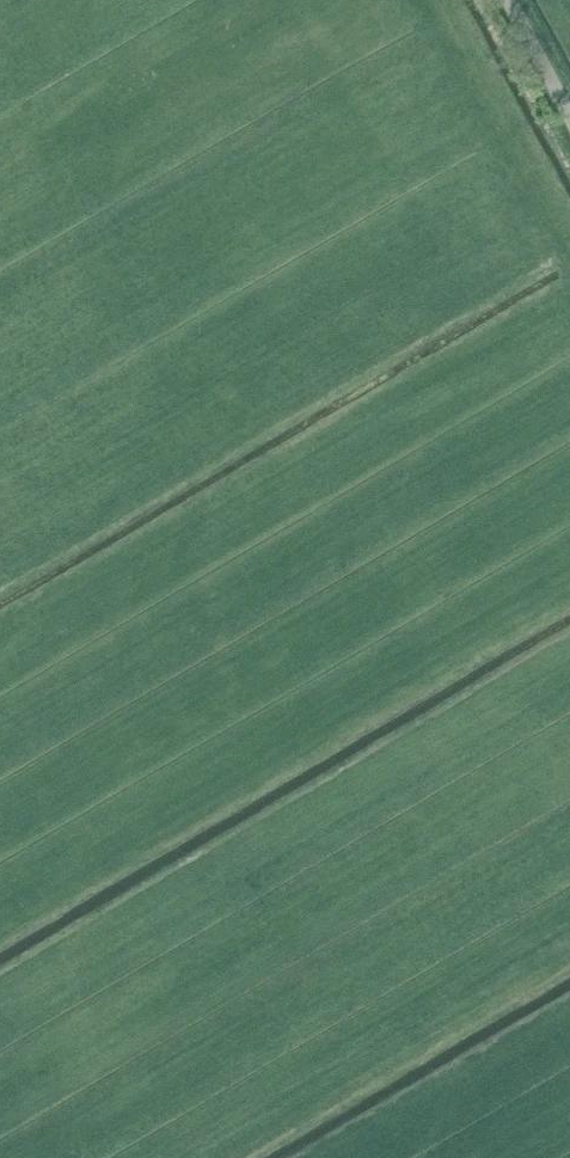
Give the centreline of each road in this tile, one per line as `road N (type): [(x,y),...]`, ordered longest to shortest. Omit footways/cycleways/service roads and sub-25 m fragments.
road 1 (unclassified): [(569,116),(508,0)]

